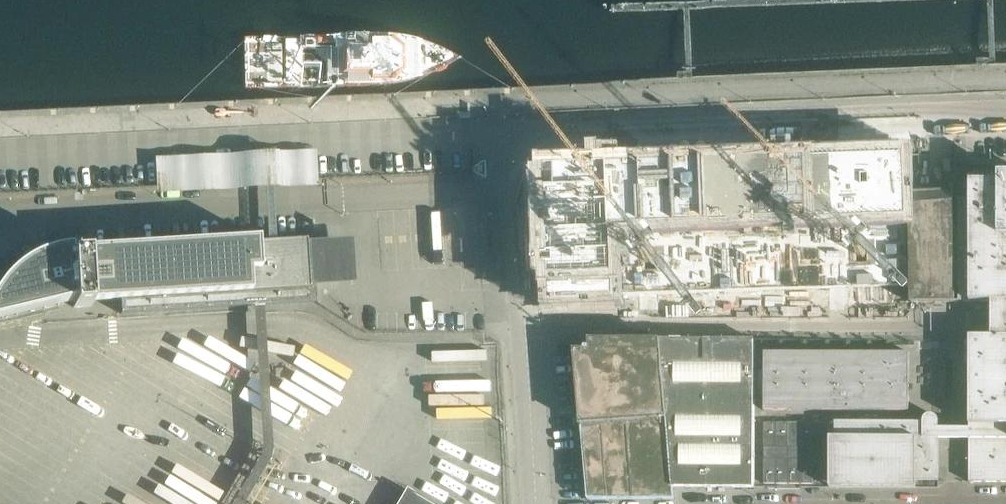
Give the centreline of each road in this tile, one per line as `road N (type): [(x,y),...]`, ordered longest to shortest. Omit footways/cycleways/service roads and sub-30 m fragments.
road 1 (tertiary): [(519,193),(520,158),(565,136),(1005,121)]
road 2 (residential): [(0,214),(519,193)]
road 3 (residential): [(526,324),(1005,321)]
road 4 (tertiary): [(526,324),(538,503)]
road 5 (tertiary): [(519,193),(526,324)]

